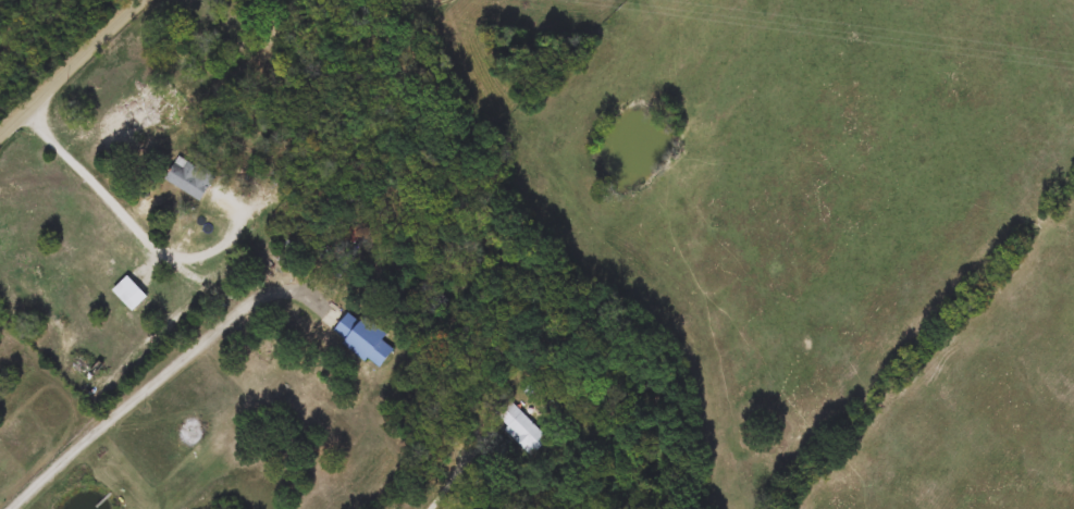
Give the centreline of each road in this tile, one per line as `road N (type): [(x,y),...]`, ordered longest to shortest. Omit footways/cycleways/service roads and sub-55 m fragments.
road 1 (residential): [(27,111),(139,227),(197,274),(217,272),(239,234),(242,208),(219,191)]
road 2 (residential): [(13,508),(221,332)]
road 3 (residential): [(0,137),(140,0)]

